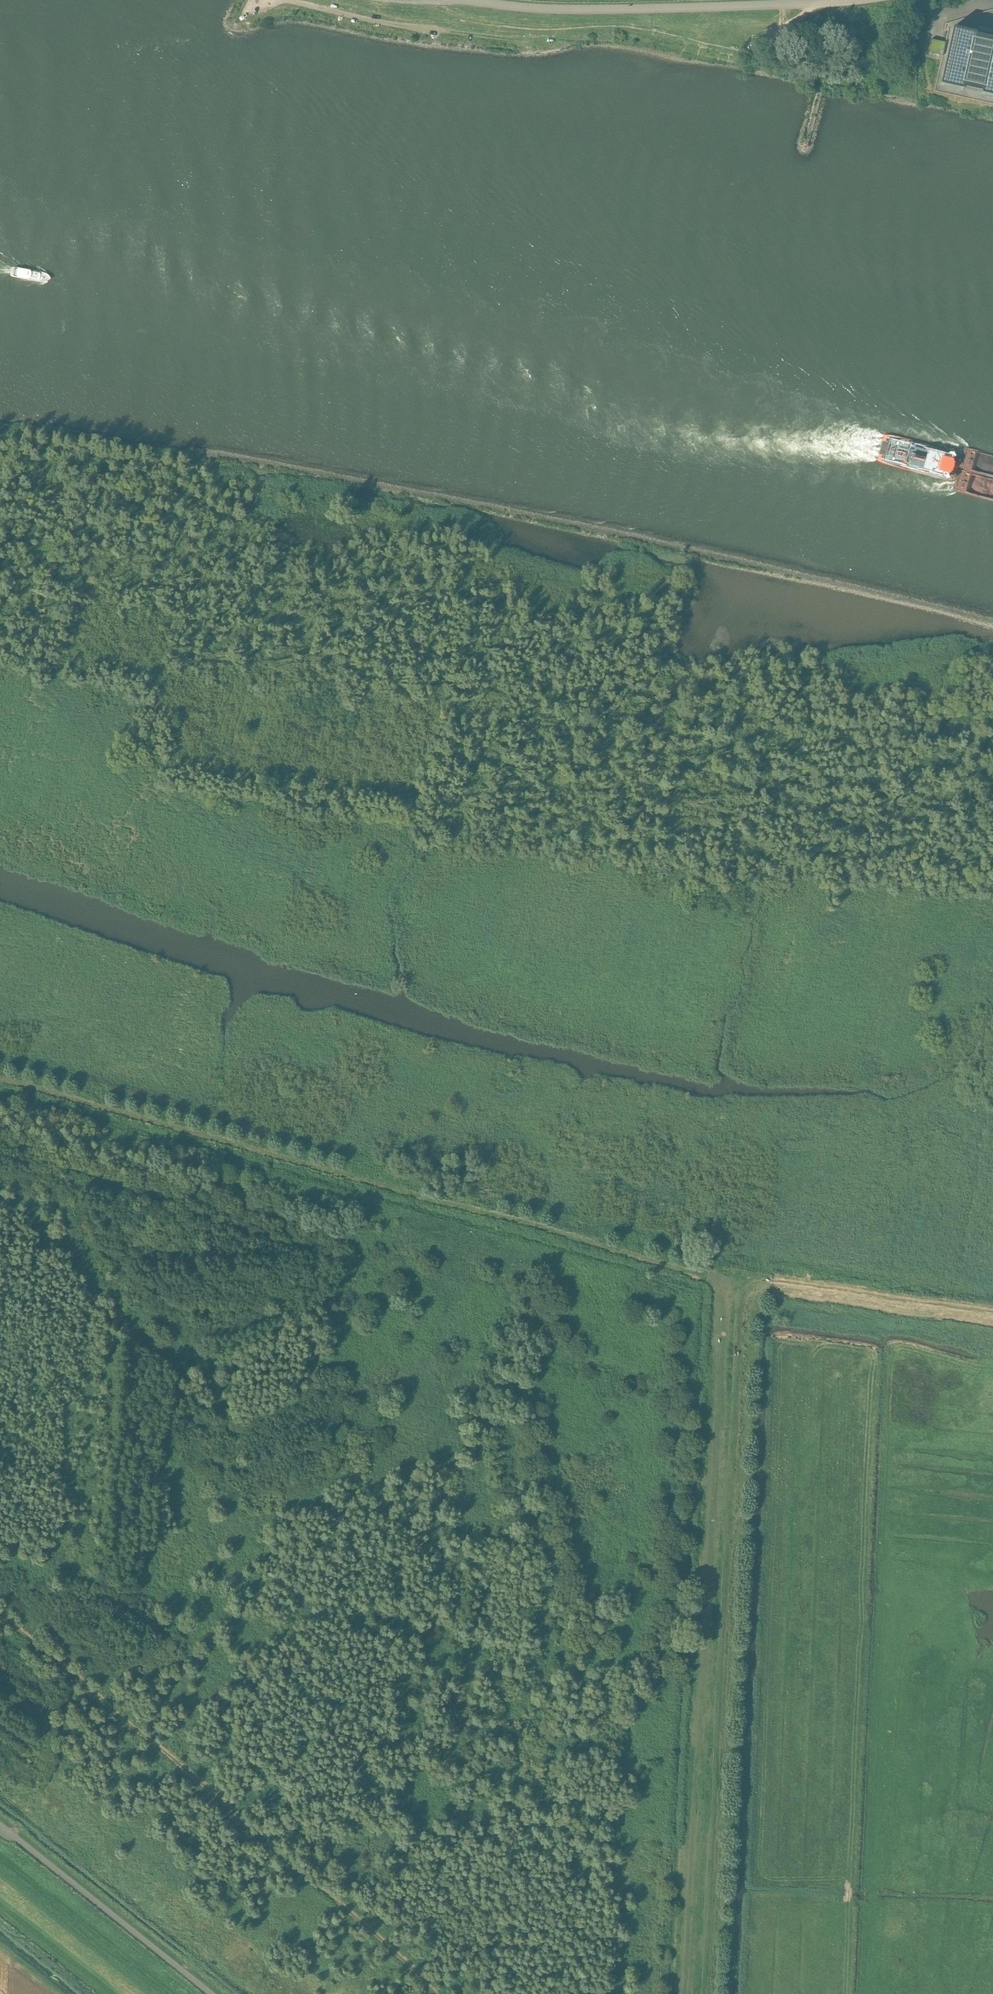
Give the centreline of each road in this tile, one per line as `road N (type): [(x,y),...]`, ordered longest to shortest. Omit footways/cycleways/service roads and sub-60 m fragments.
road 1 (track): [(713,1274),(0,1077)]
road 2 (track): [(713,1274),(679,1993)]
road 3 (tertiary): [(856,0),(590,10),(461,0)]
road 4 (track): [(992,1313),(713,1274)]

